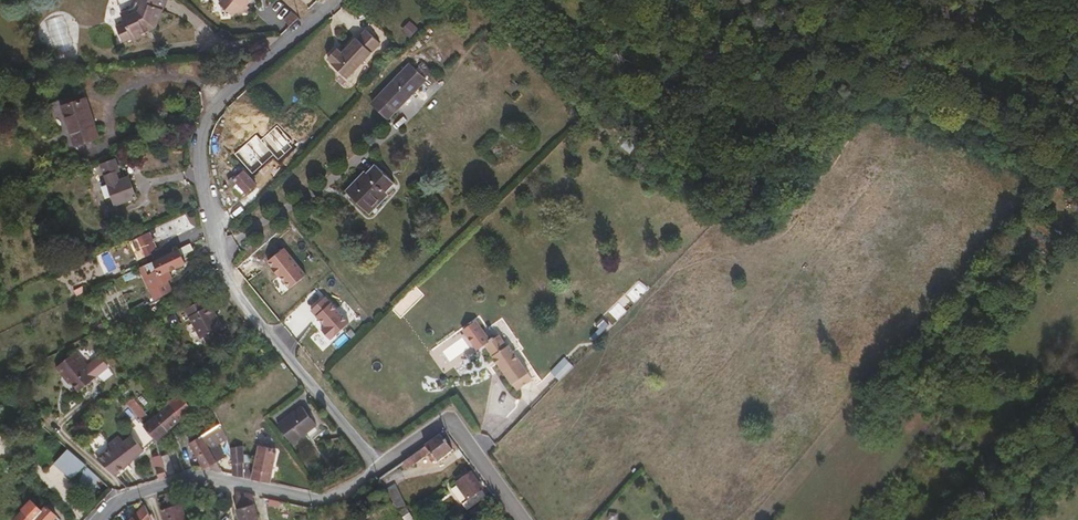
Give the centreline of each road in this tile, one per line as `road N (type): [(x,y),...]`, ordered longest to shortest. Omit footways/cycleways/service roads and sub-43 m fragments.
road 1 (unclassified): [(336,0),(228,93),(206,122),(202,173),(237,294),(381,468)]
road 2 (residential): [(98,519),(127,496),(193,475),(318,500),(381,468)]
road 3 (unclassified): [(381,468),(451,420),(524,519)]

